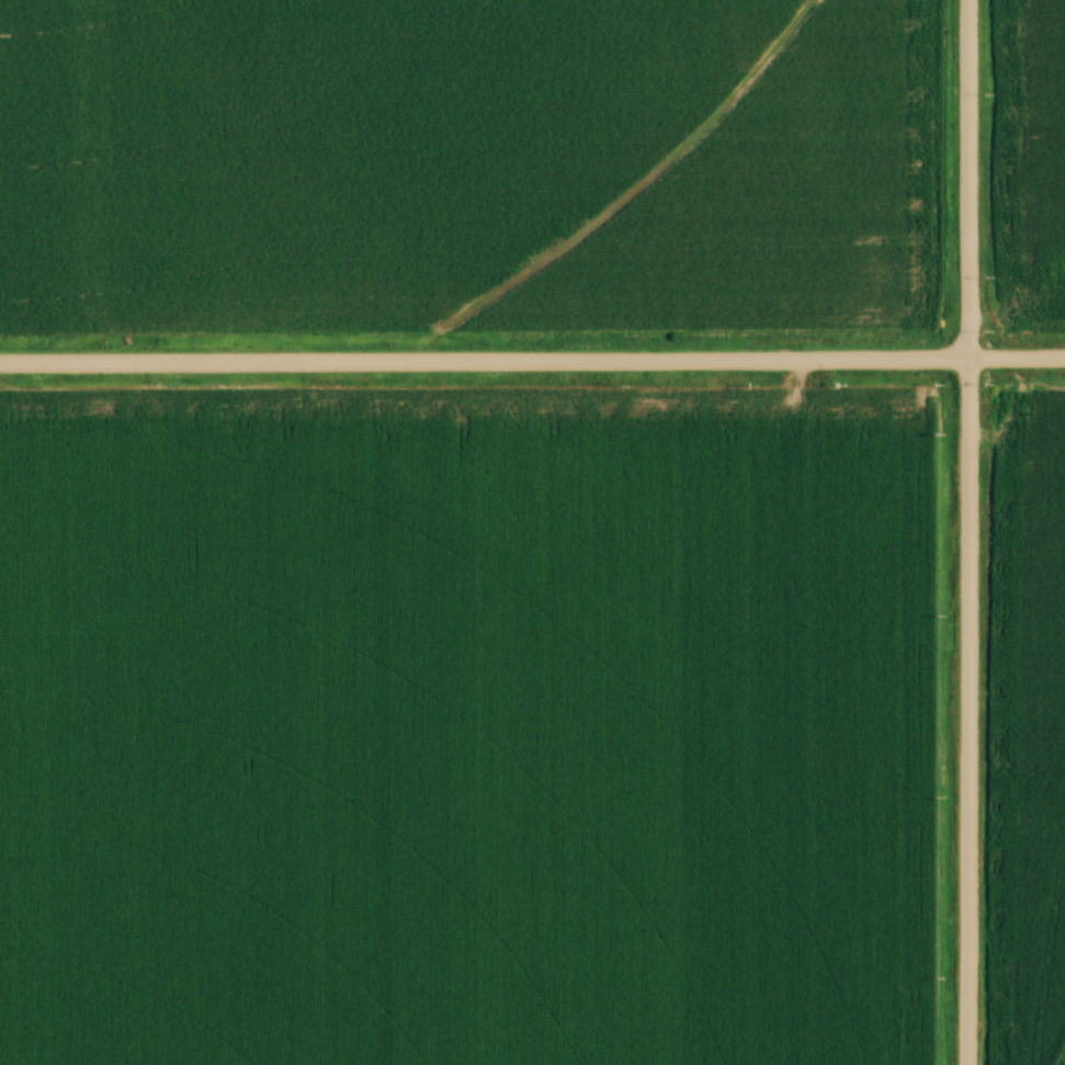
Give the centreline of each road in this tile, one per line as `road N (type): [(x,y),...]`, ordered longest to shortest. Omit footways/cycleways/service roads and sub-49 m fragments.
road 1 (residential): [(0,365),(1064,359)]
road 2 (residential): [(967,1064),(969,0)]

